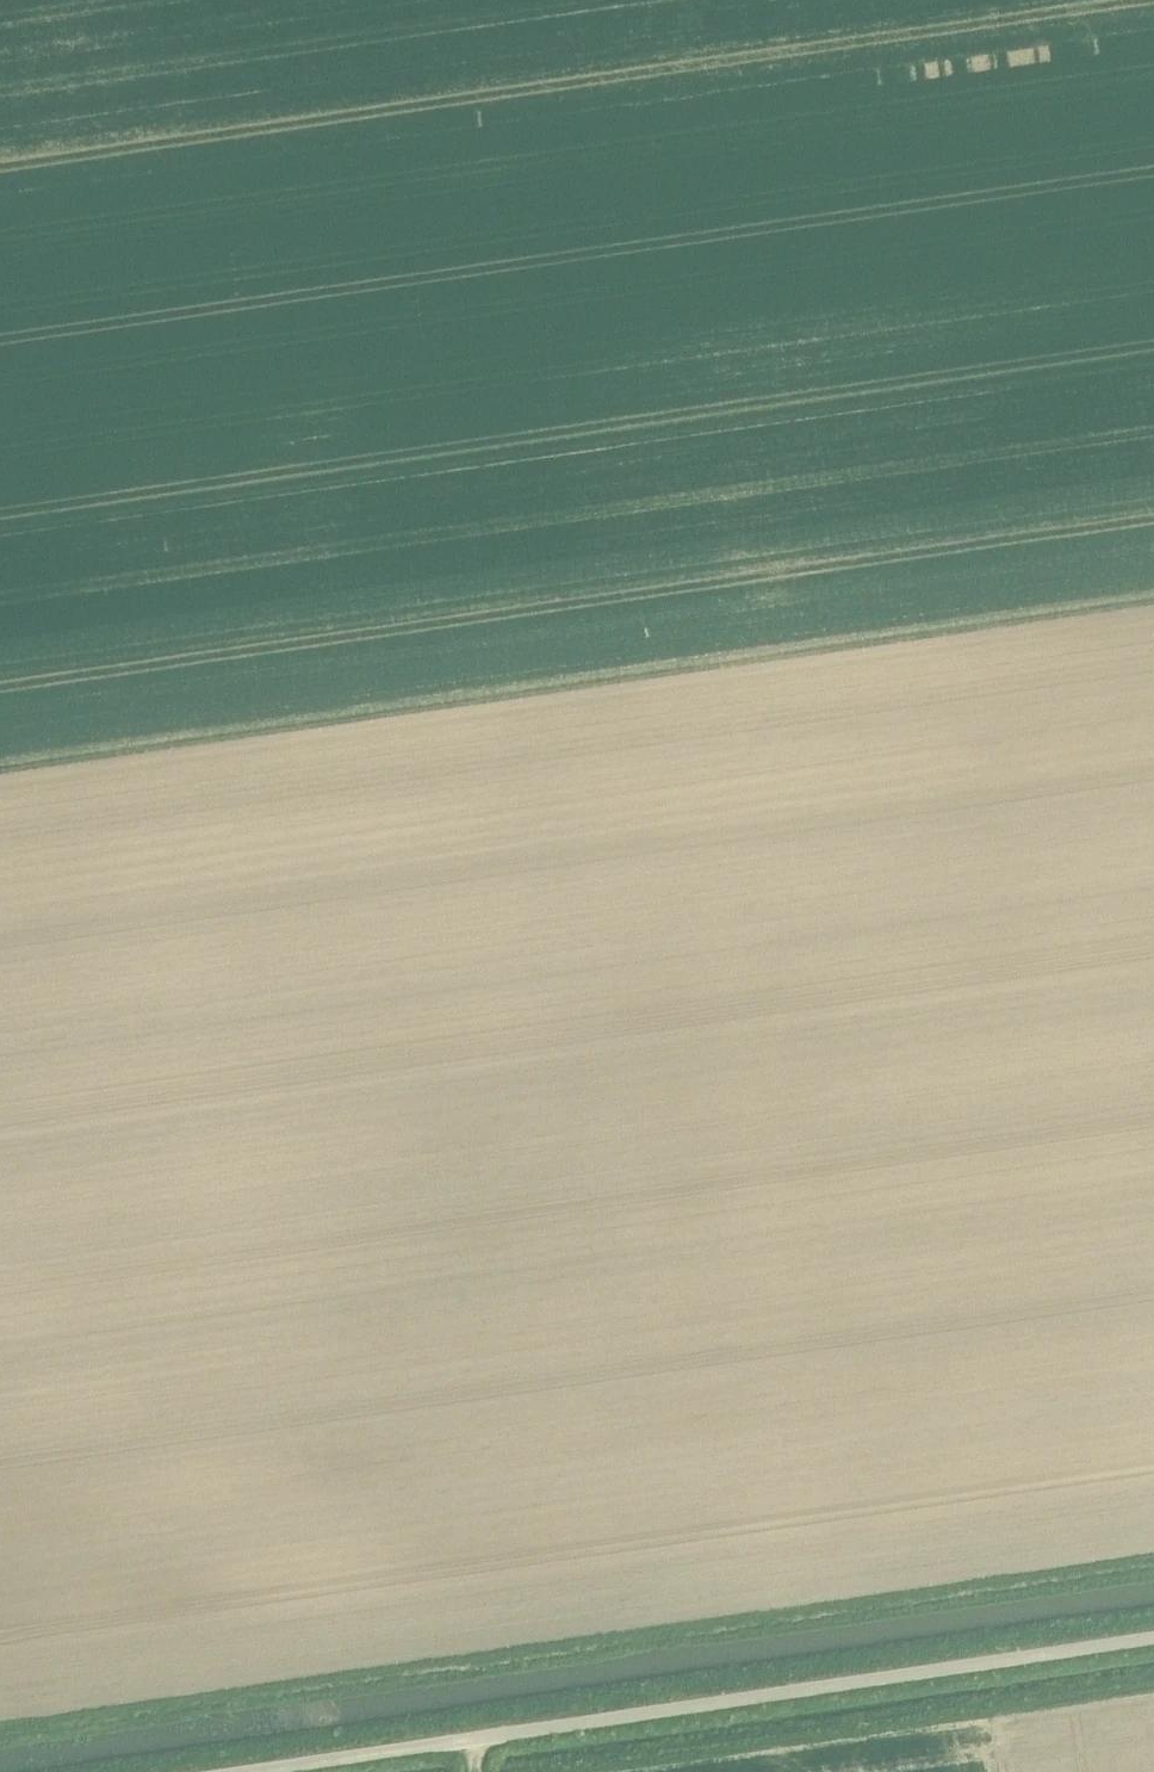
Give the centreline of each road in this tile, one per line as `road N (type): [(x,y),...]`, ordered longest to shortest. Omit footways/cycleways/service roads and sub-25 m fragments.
road 1 (unclassified): [(248,1771),(1153,1642)]

